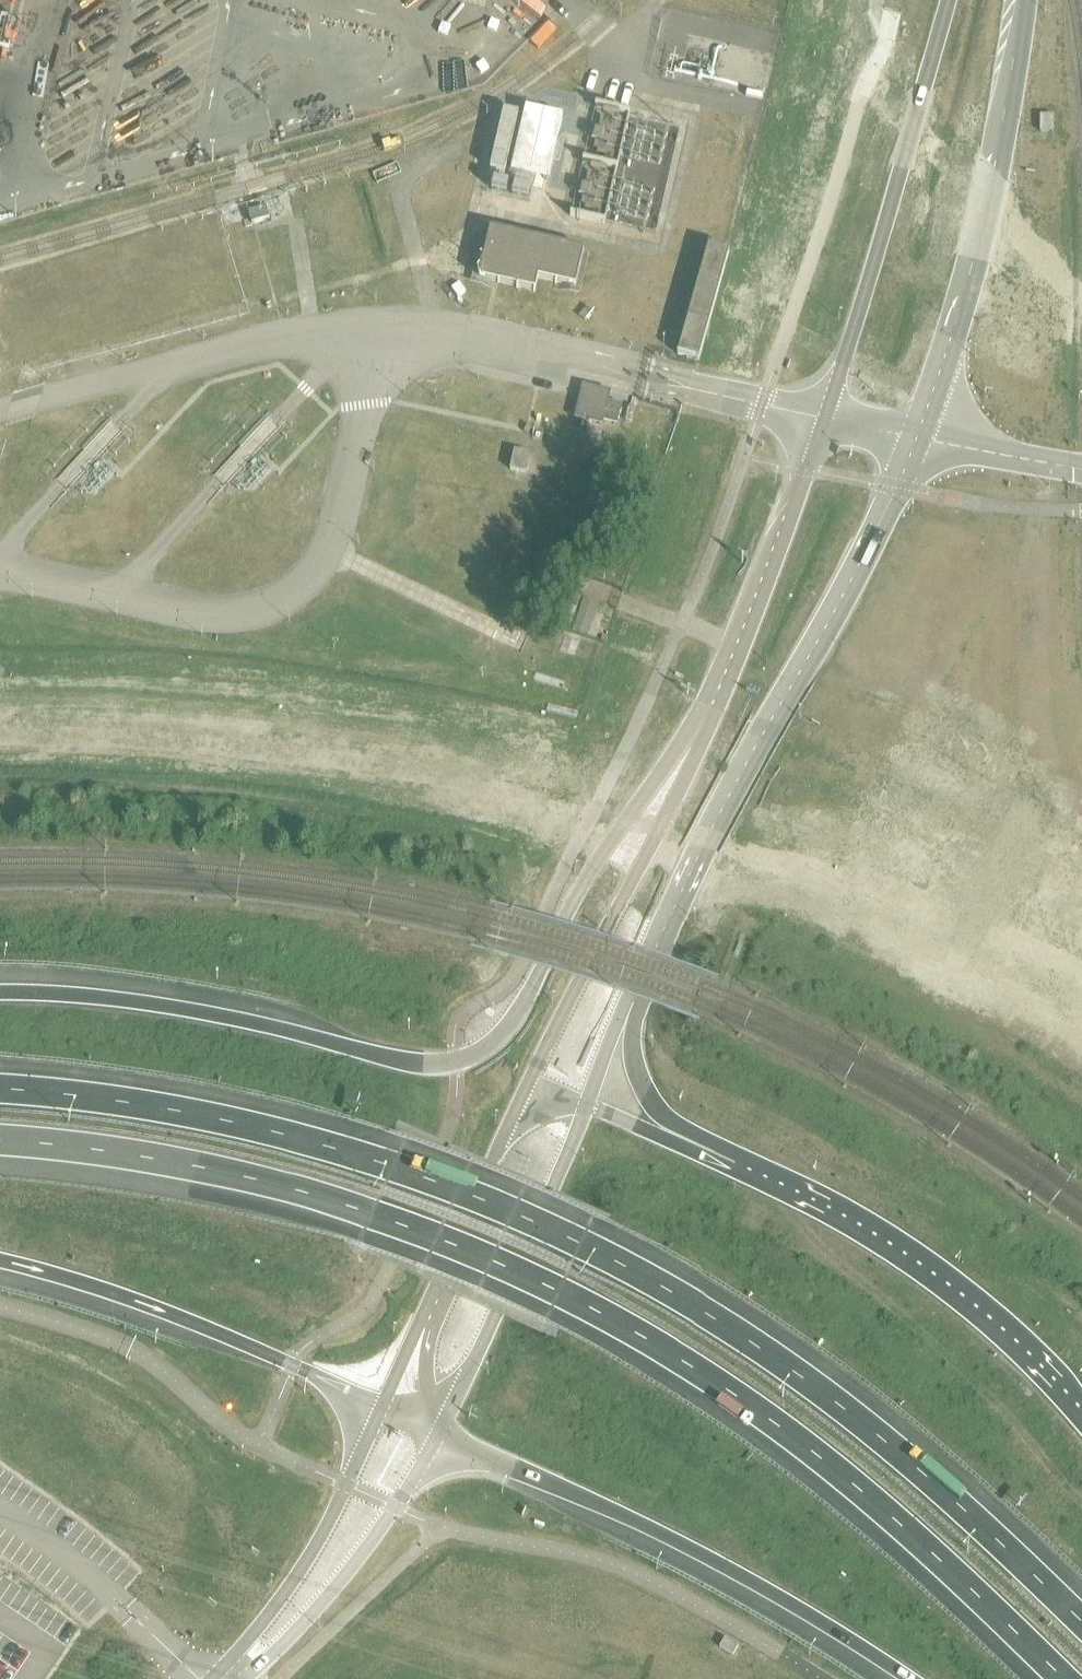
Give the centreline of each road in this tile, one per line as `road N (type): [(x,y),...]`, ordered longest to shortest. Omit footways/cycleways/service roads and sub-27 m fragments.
road 1 (motorway): [(1081,1621),(834,1399),(678,1295),(579,1244),(391,1166),(267,1130),(0,1089)]
road 2 (motorway): [(0,1138),(265,1181),(371,1213),(559,1290),(814,1450),(1065,1678)]
road 3 (motorway): [(708,714),(586,880),(518,1014),(481,1052),(420,1064),(167,1007),(0,993)]
road 4 (unclassified): [(628,1014),(712,828),(858,567),(916,438)]
road 5 (motorway): [(437,1435),(642,1525),(772,1592),(911,1678)]
road 6 (motorway): [(1081,1420),(1017,1351),(892,1253),(683,1147)]
road 7 (unclassified): [(916,438),(973,246),(1021,0)]
road 8 (unclassified): [(708,714),(637,873),(515,1107)]
road 9 (unclassified): [(948,0),(824,418)]
road 10 (motorway): [(0,1258),(134,1299),(381,1409)]
road 11 (unclassified): [(437,1435),(587,1105)]
road 12 (unclassified): [(515,1107),(381,1409)]
road 13 (unclassified): [(233,1678),(335,1590),(437,1435)]
road 14 (unclassified): [(824,418),(708,714)]
road 15 (unclassified): [(381,1409),(298,1575),(223,1678)]
road 16 (unclassified): [(1081,469),(916,438)]
road 17 (motorway): [(683,1147),(638,1081),(628,1014)]

